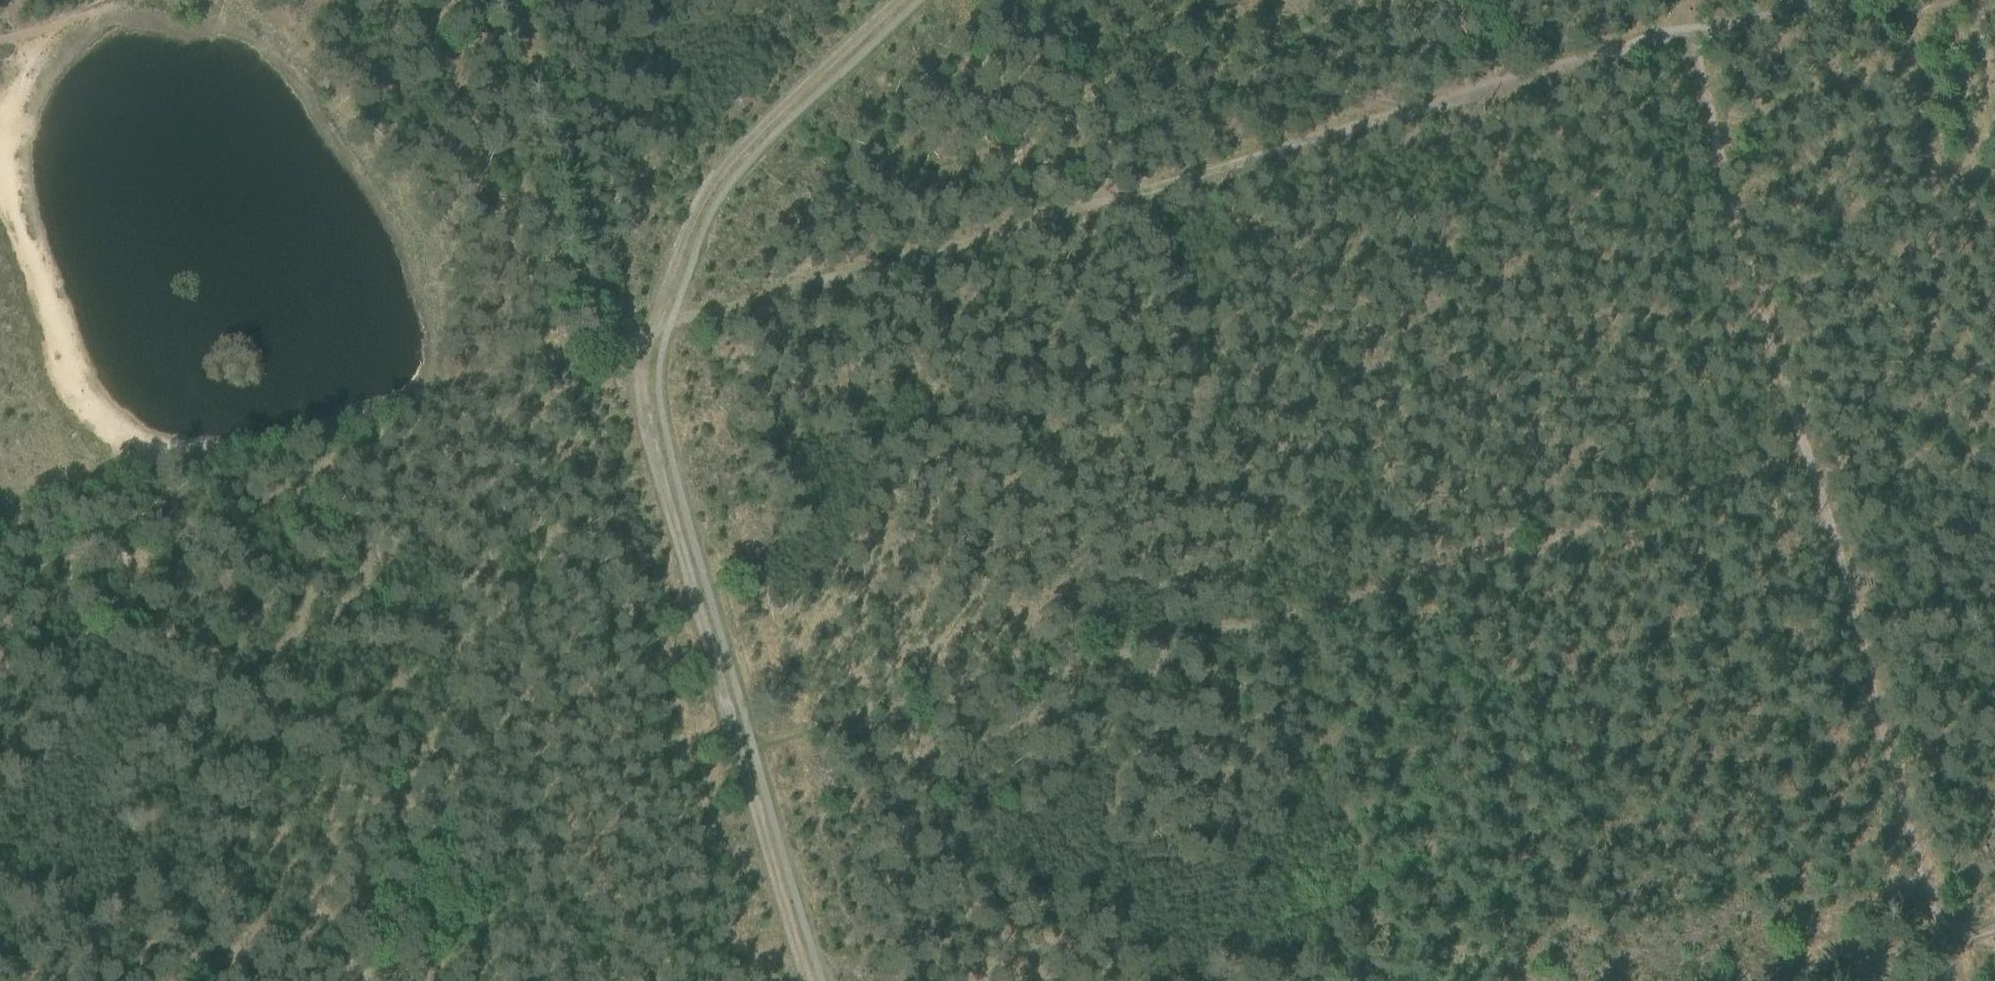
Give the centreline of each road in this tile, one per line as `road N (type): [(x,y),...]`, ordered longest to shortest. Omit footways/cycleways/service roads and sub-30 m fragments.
road 1 (track): [(1994,921),(1785,980)]
road 2 (track): [(120,0),(0,38)]

